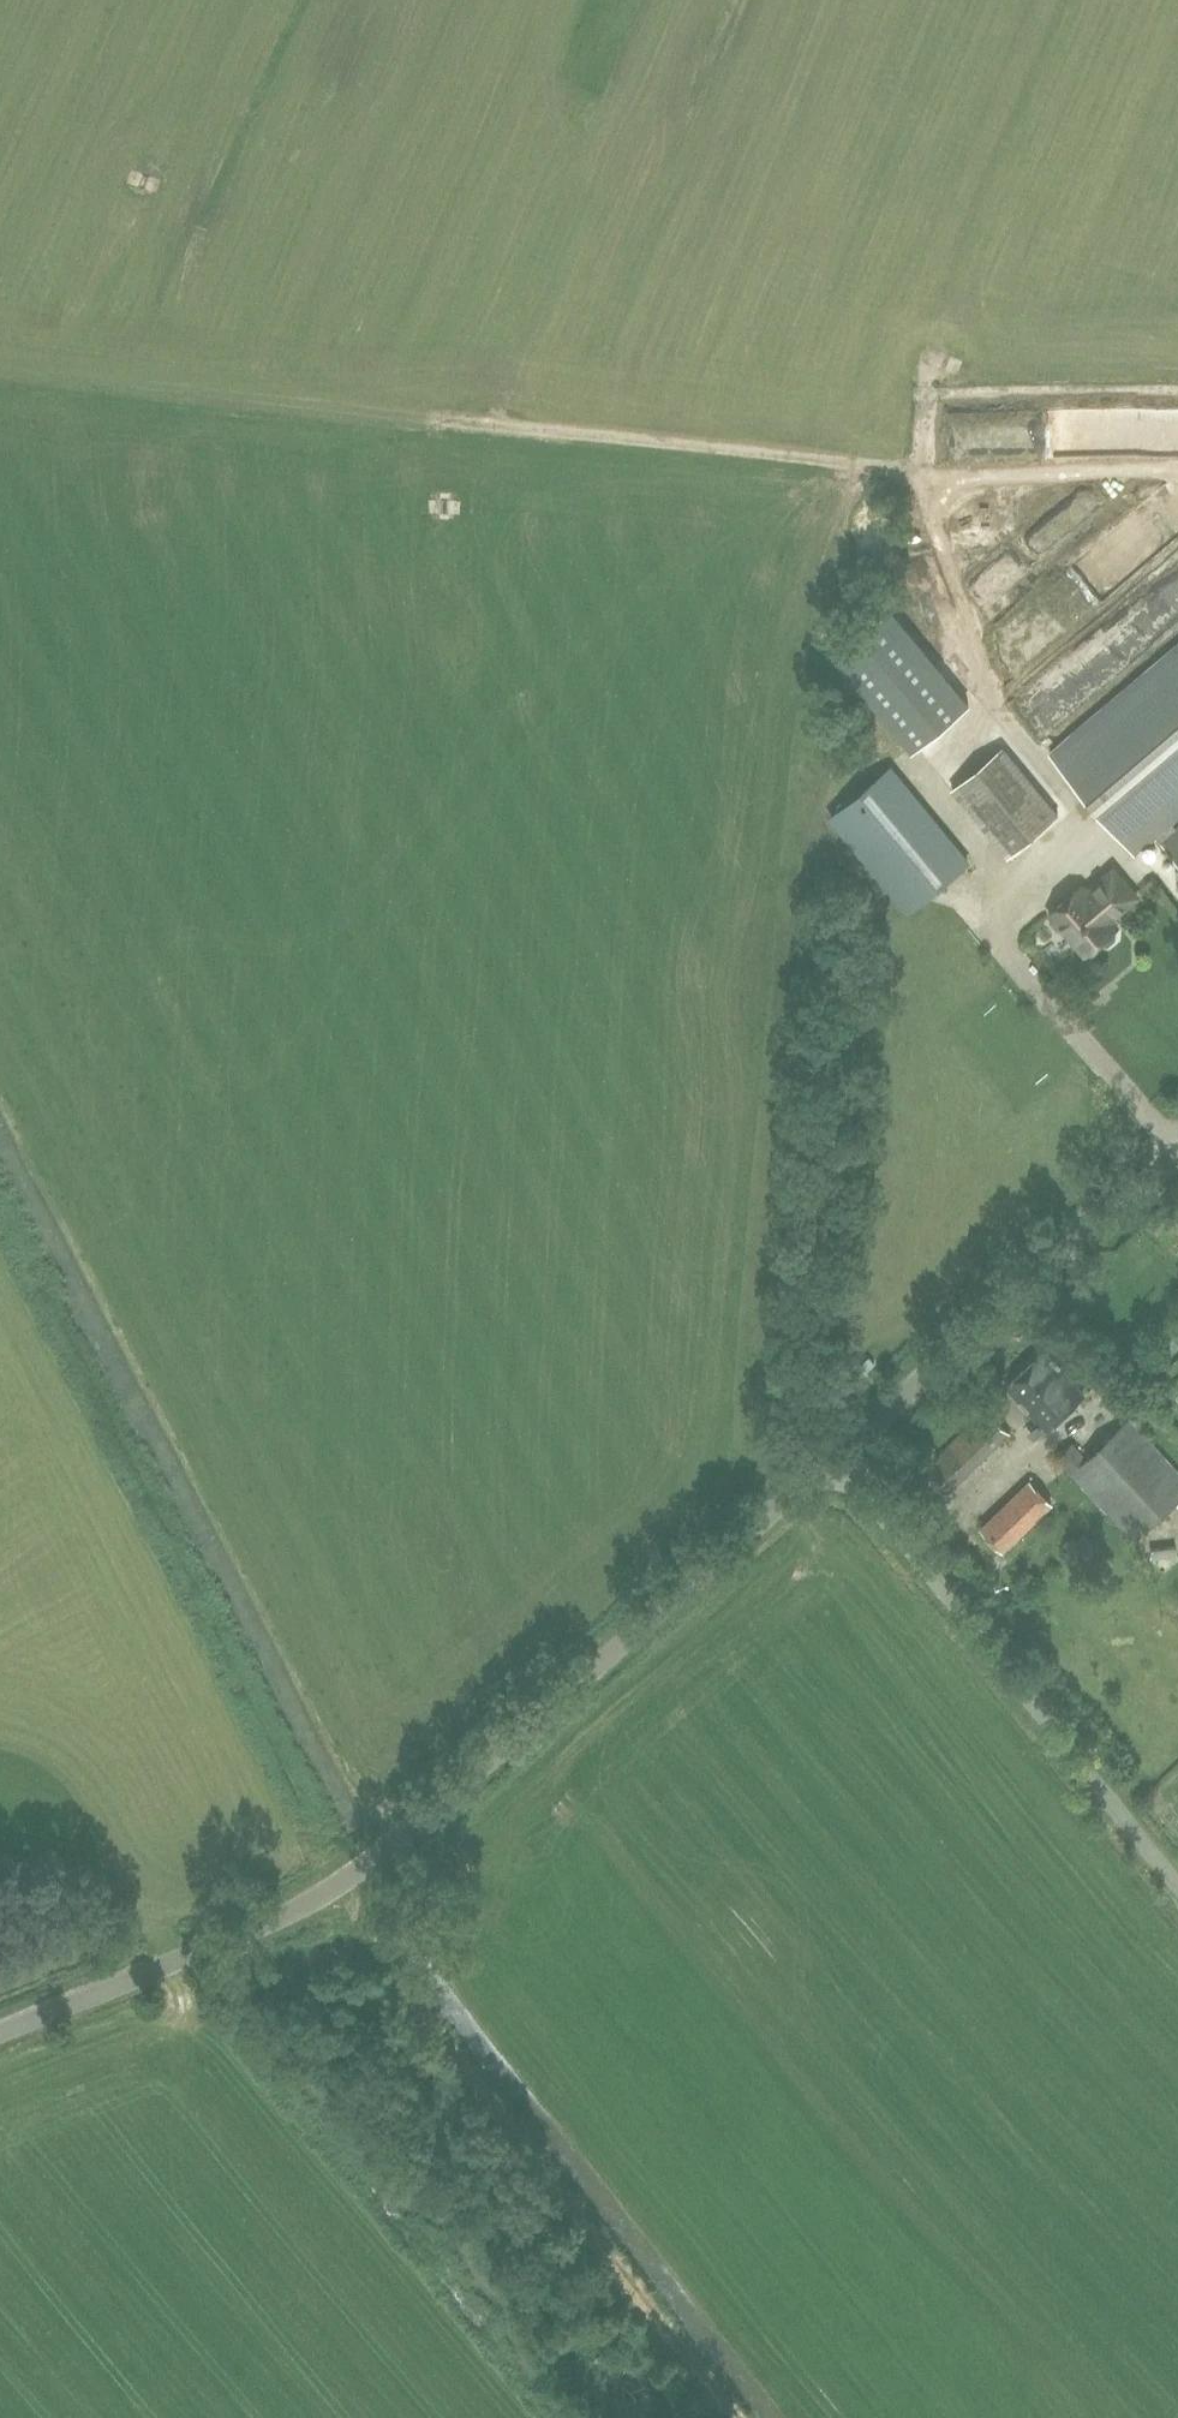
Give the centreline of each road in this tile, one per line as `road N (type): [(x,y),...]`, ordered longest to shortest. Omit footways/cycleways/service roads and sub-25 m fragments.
road 1 (unclassified): [(0,2033),(283,1920),(364,1873),(837,1456)]
road 2 (unclassified): [(1177,1893),(837,1456)]
road 3 (unclassified): [(837,1456),(1177,1154)]

